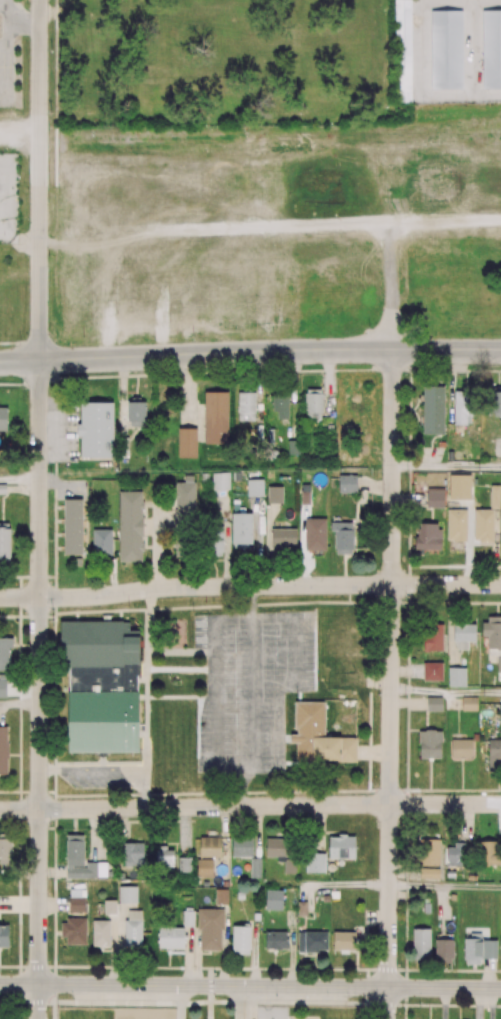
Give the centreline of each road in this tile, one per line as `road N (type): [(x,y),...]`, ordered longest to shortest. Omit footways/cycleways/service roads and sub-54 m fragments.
road 1 (residential): [(40,361),(38,1018)]
road 2 (tertiary): [(500,351),(0,363)]
road 3 (residential): [(500,804),(0,809)]
road 4 (tertiary): [(500,989),(0,985)]
road 5 (residential): [(391,584),(387,987)]
road 6 (residential): [(391,584),(0,597)]
road 7 (residential): [(40,0),(40,361)]
road 8 (residential): [(392,350),(391,584)]

